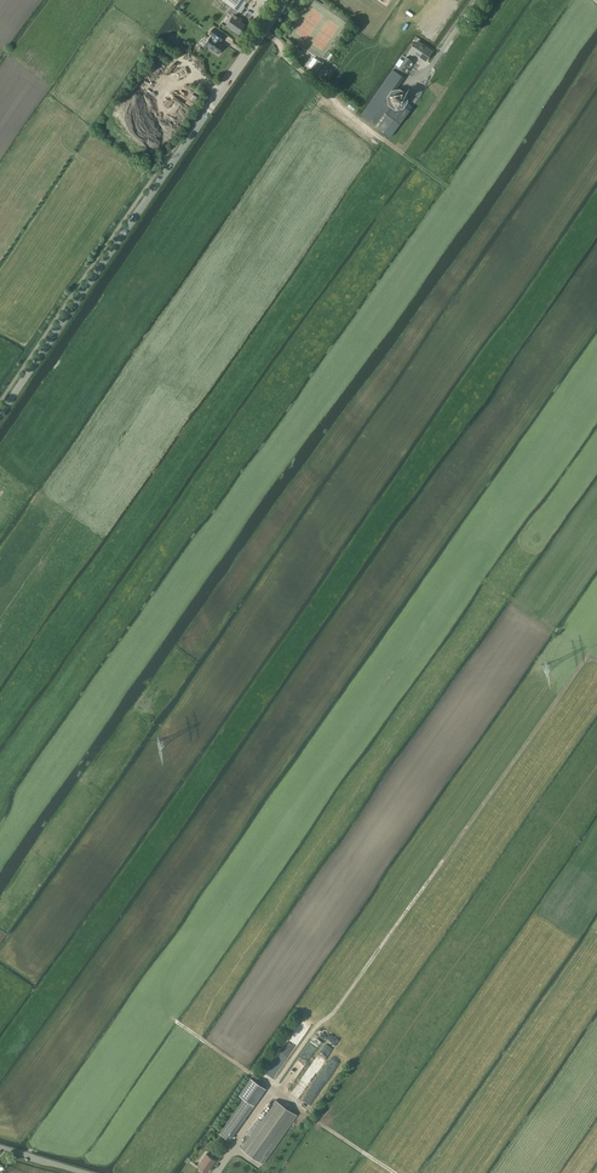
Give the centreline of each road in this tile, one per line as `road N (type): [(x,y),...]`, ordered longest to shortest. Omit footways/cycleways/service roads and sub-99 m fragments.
road 1 (track): [(273,1088),(595,645)]
road 2 (tertiary): [(0,415),(287,0)]
road 3 (track): [(172,1019),(396,1172)]

